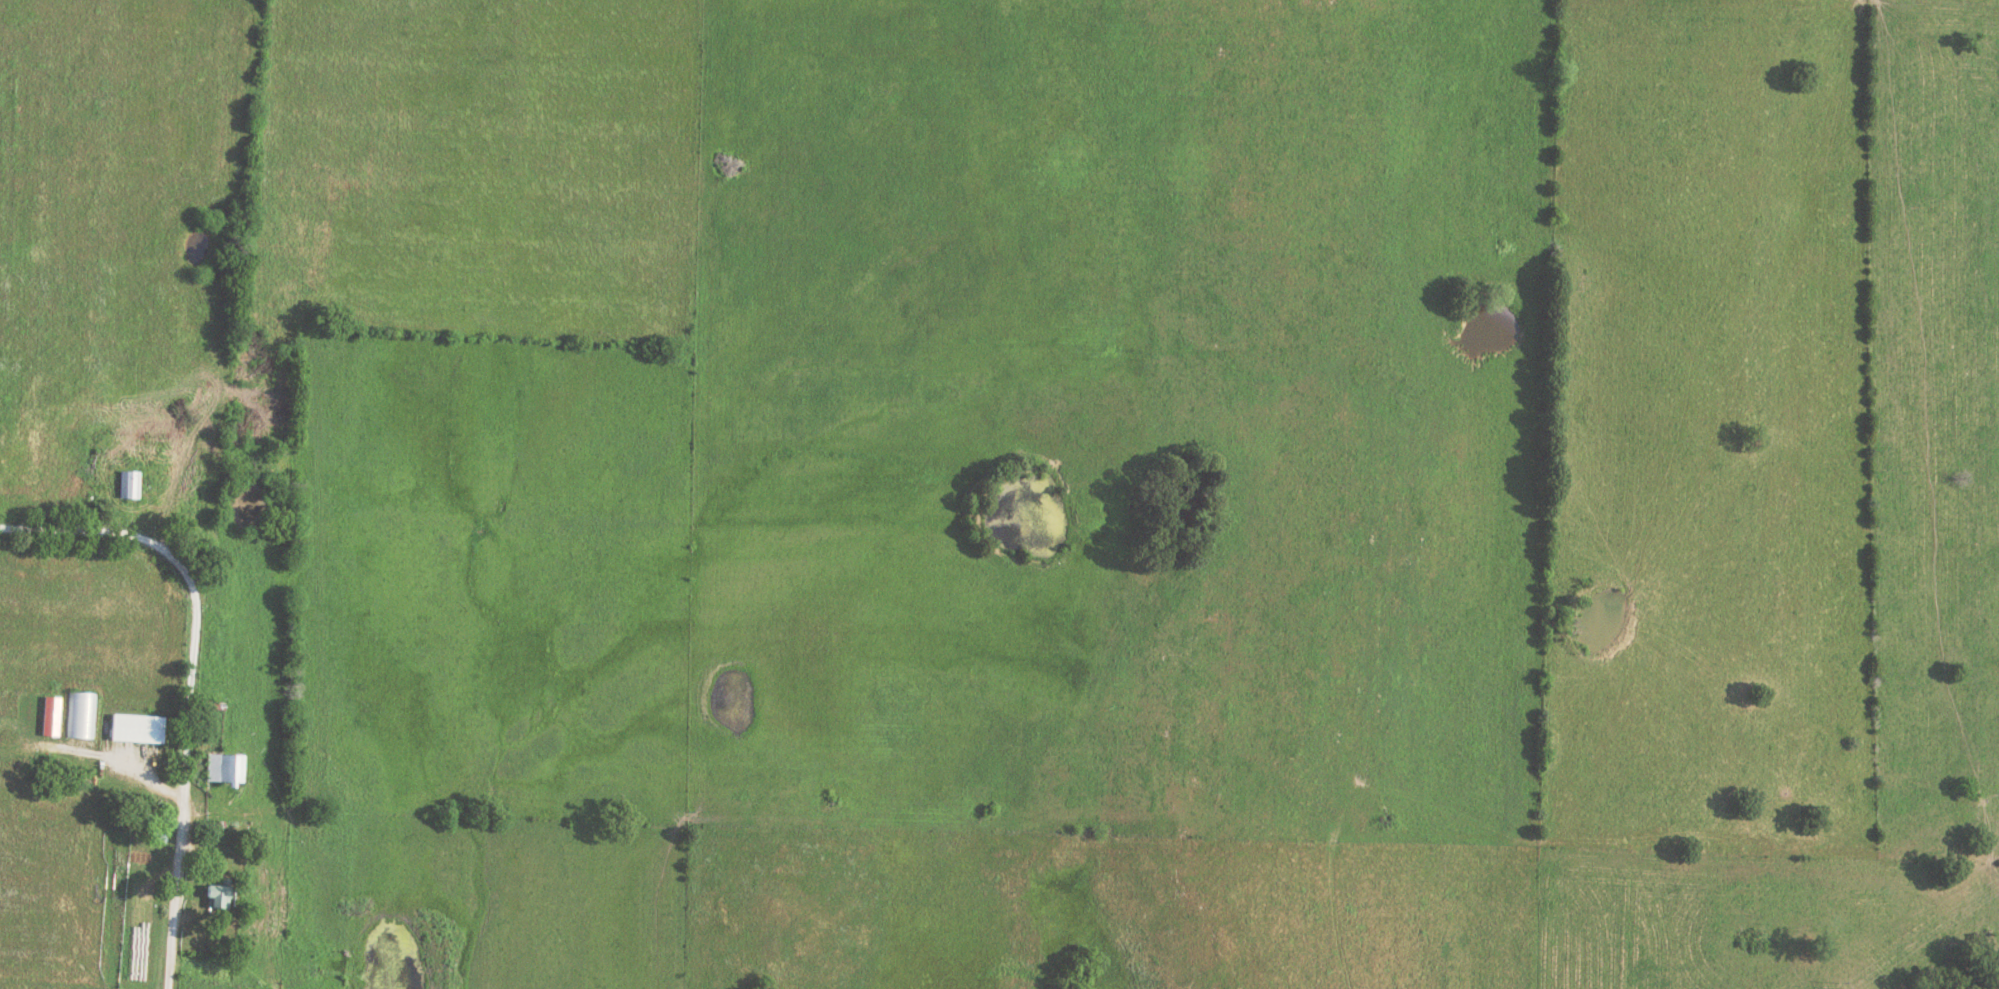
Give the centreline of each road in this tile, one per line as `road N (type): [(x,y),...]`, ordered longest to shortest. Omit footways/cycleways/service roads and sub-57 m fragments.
road 1 (residential): [(170,988),(198,589),(192,573),(146,537),(0,526)]
road 2 (residential): [(1357,988),(1326,879),(1323,835)]

